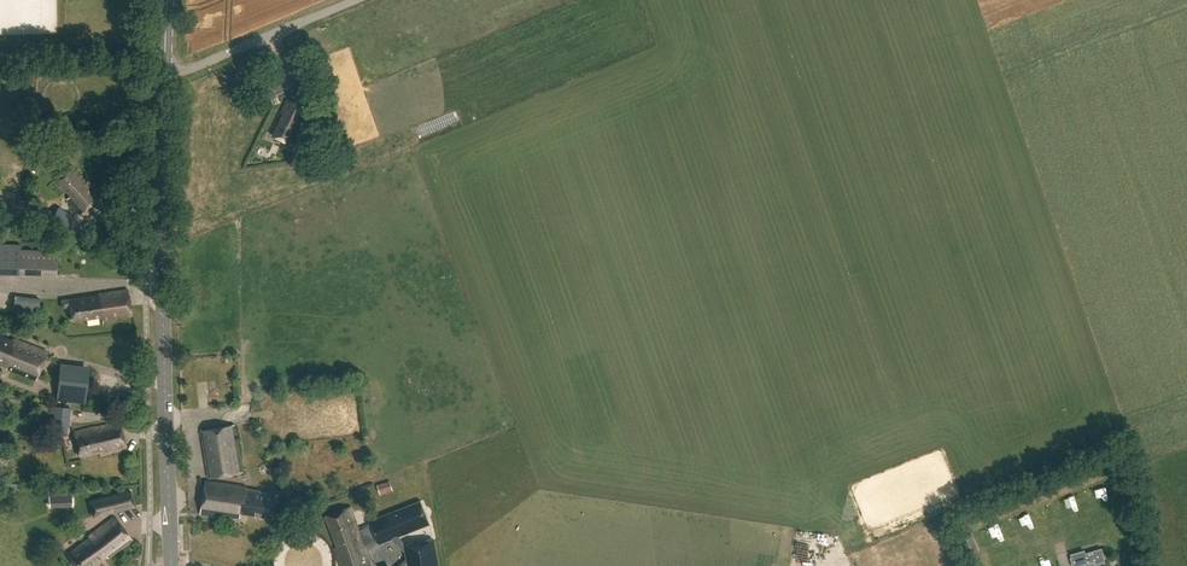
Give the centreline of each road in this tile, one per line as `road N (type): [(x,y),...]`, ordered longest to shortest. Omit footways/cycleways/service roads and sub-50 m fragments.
road 1 (primary): [(169,565),(164,81)]
road 2 (unclassified): [(164,81),(353,0)]

